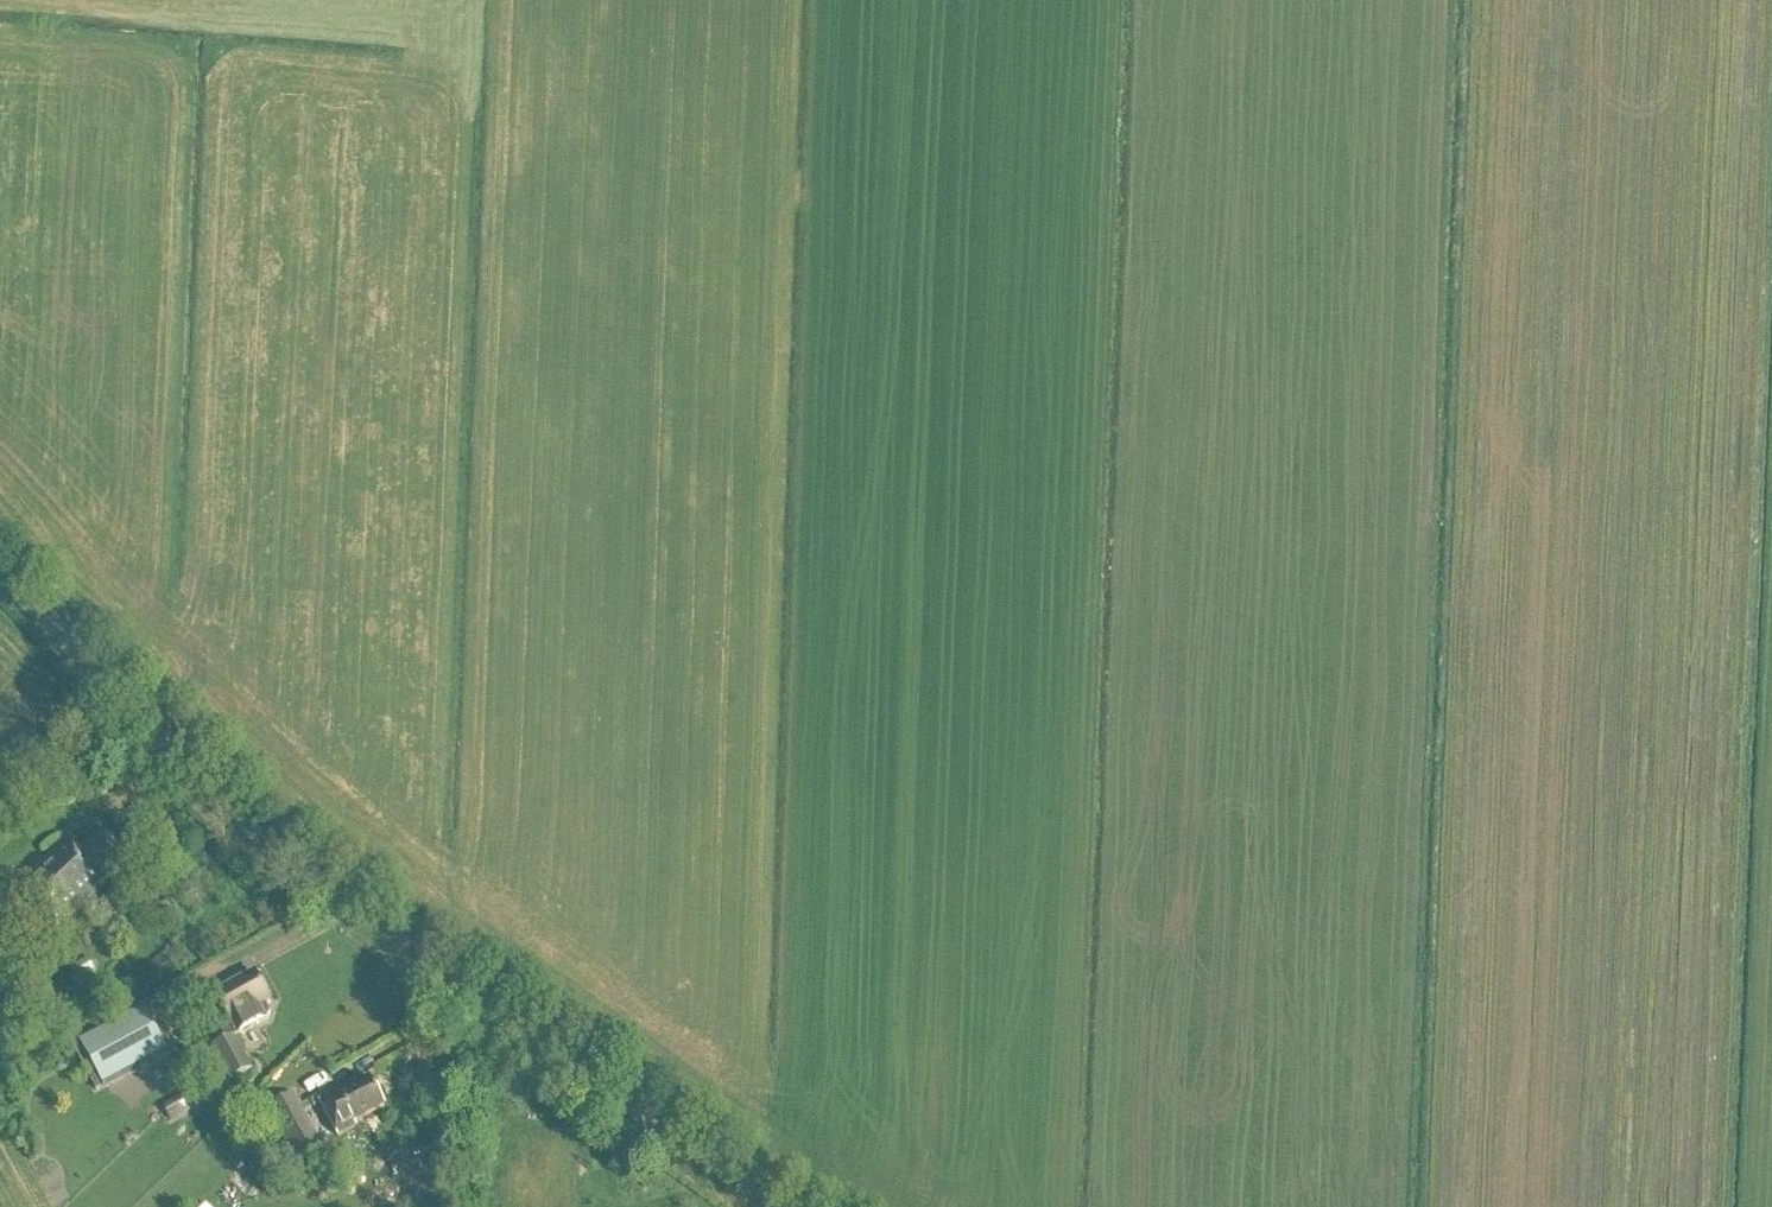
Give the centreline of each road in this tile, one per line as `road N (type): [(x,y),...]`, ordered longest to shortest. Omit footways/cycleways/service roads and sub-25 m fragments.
road 1 (unclassified): [(771,1206),(230,830),(0,602)]

